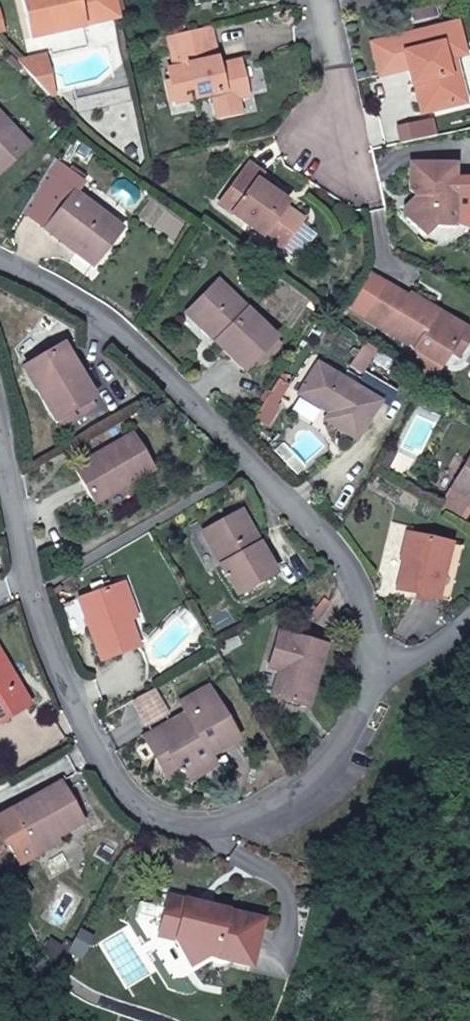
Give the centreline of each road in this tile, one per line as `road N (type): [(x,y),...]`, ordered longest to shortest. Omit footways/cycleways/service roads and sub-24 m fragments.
road 1 (residential): [(371,661),(361,709),(328,770),(256,818),(201,827),(130,805),(87,751),(42,654),(0,479)]
road 2 (residential): [(0,265),(96,311),(249,459),(346,571),(368,621),(371,661)]
road 3 (residential): [(326,0),(343,102),(327,158)]

